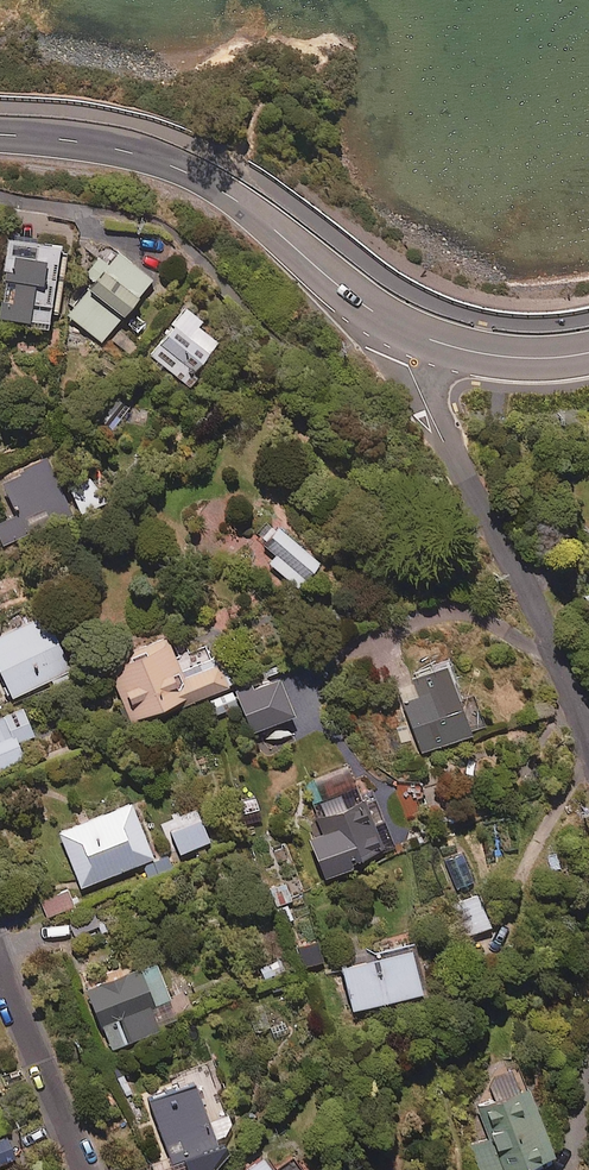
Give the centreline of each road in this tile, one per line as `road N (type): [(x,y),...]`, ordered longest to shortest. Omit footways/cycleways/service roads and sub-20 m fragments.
road 1 (secondary): [(414,335),(182,170),(126,151),(0,134)]
road 2 (residential): [(588,733),(409,367),(414,335)]
road 3 (residential): [(0,976),(81,1169)]
road 4 (secondary): [(588,353),(497,356),(414,335)]

